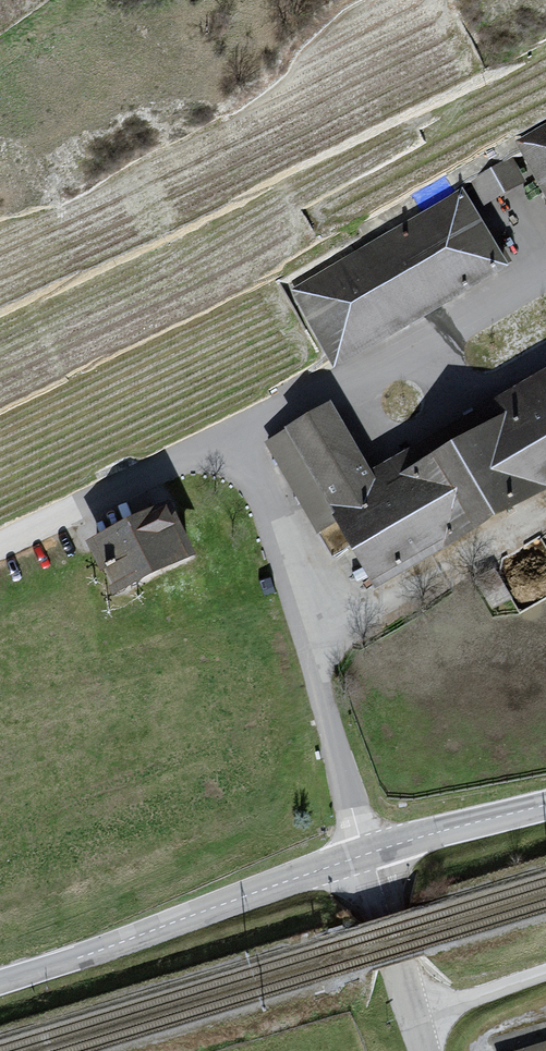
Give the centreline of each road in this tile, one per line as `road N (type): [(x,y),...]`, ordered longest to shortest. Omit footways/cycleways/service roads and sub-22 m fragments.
road 1 (tertiary): [(371,853),(0,982)]
road 2 (unclassified): [(424,1050),(371,853)]
road 3 (tertiary): [(545,805),(371,853)]

